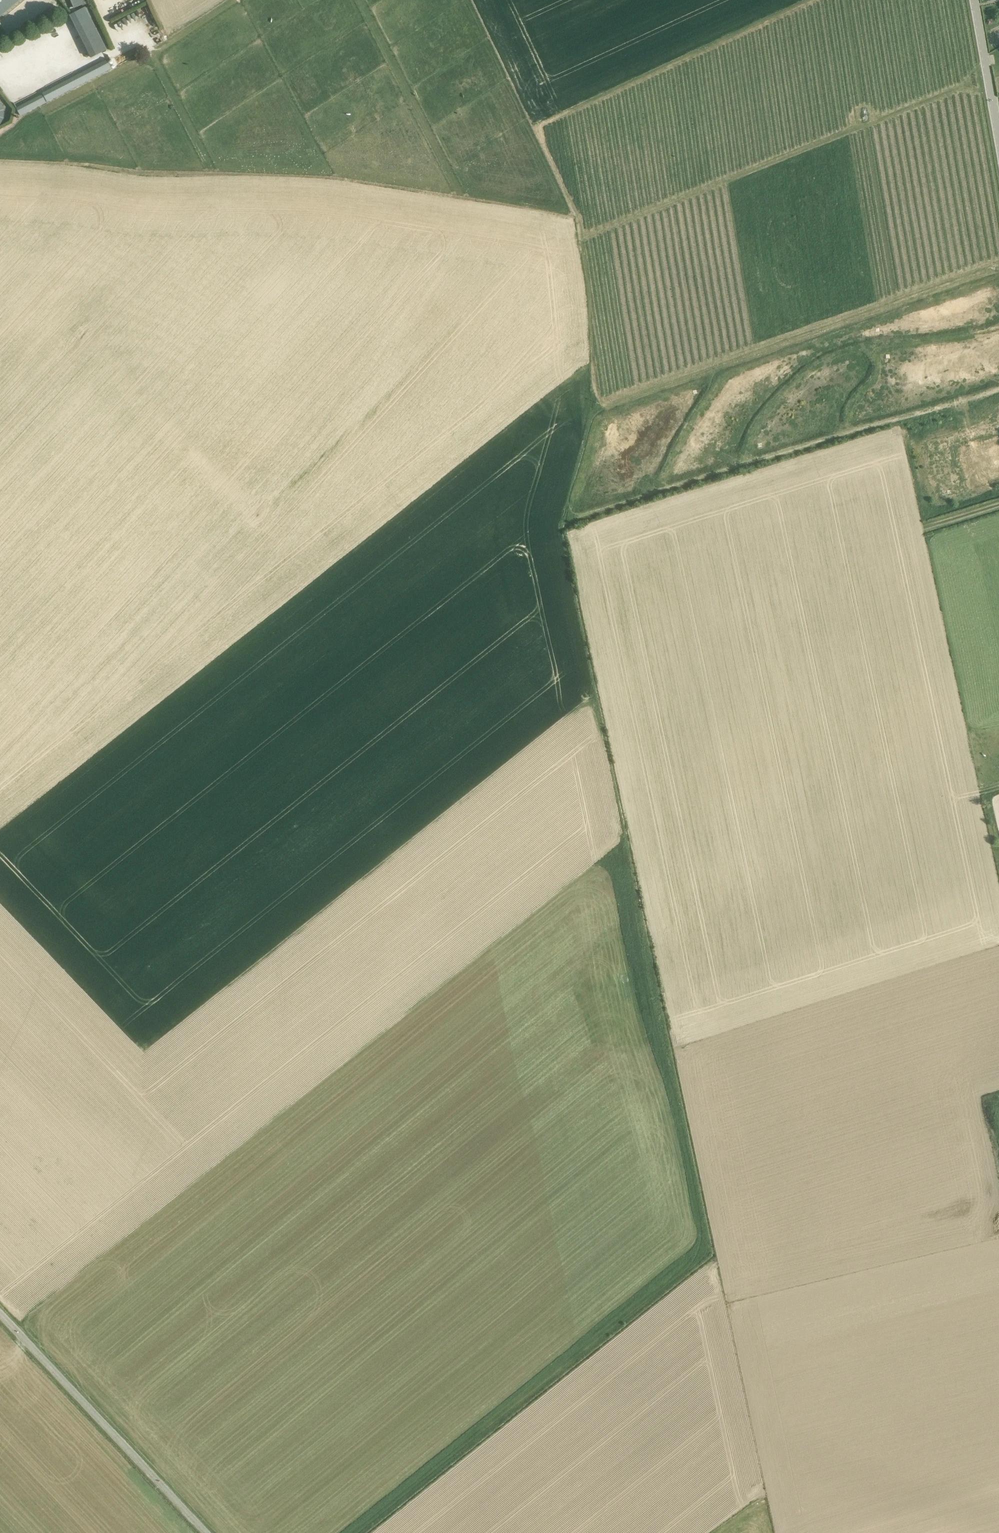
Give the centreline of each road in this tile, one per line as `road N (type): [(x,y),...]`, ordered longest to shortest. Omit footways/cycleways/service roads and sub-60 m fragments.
road 1 (unclassified): [(207,1532),(0,1316)]
road 2 (unclassified): [(998,145),(973,0)]

